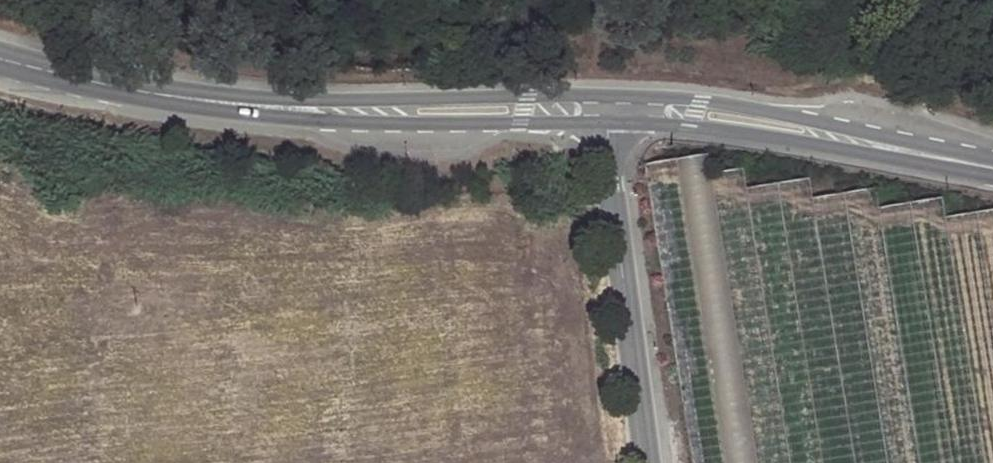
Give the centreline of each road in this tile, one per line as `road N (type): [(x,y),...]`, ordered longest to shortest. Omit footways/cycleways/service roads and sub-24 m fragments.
road 1 (tertiary): [(614,95),(178,98)]
road 2 (tertiary): [(178,98),(308,126),(611,123)]
road 3 (tertiary): [(967,164),(703,102),(614,95)]
road 4 (tertiary): [(611,123),(967,164)]
road 5 (residential): [(611,123),(610,186),(647,462)]
road 6 (tertiary): [(0,64),(178,98)]

